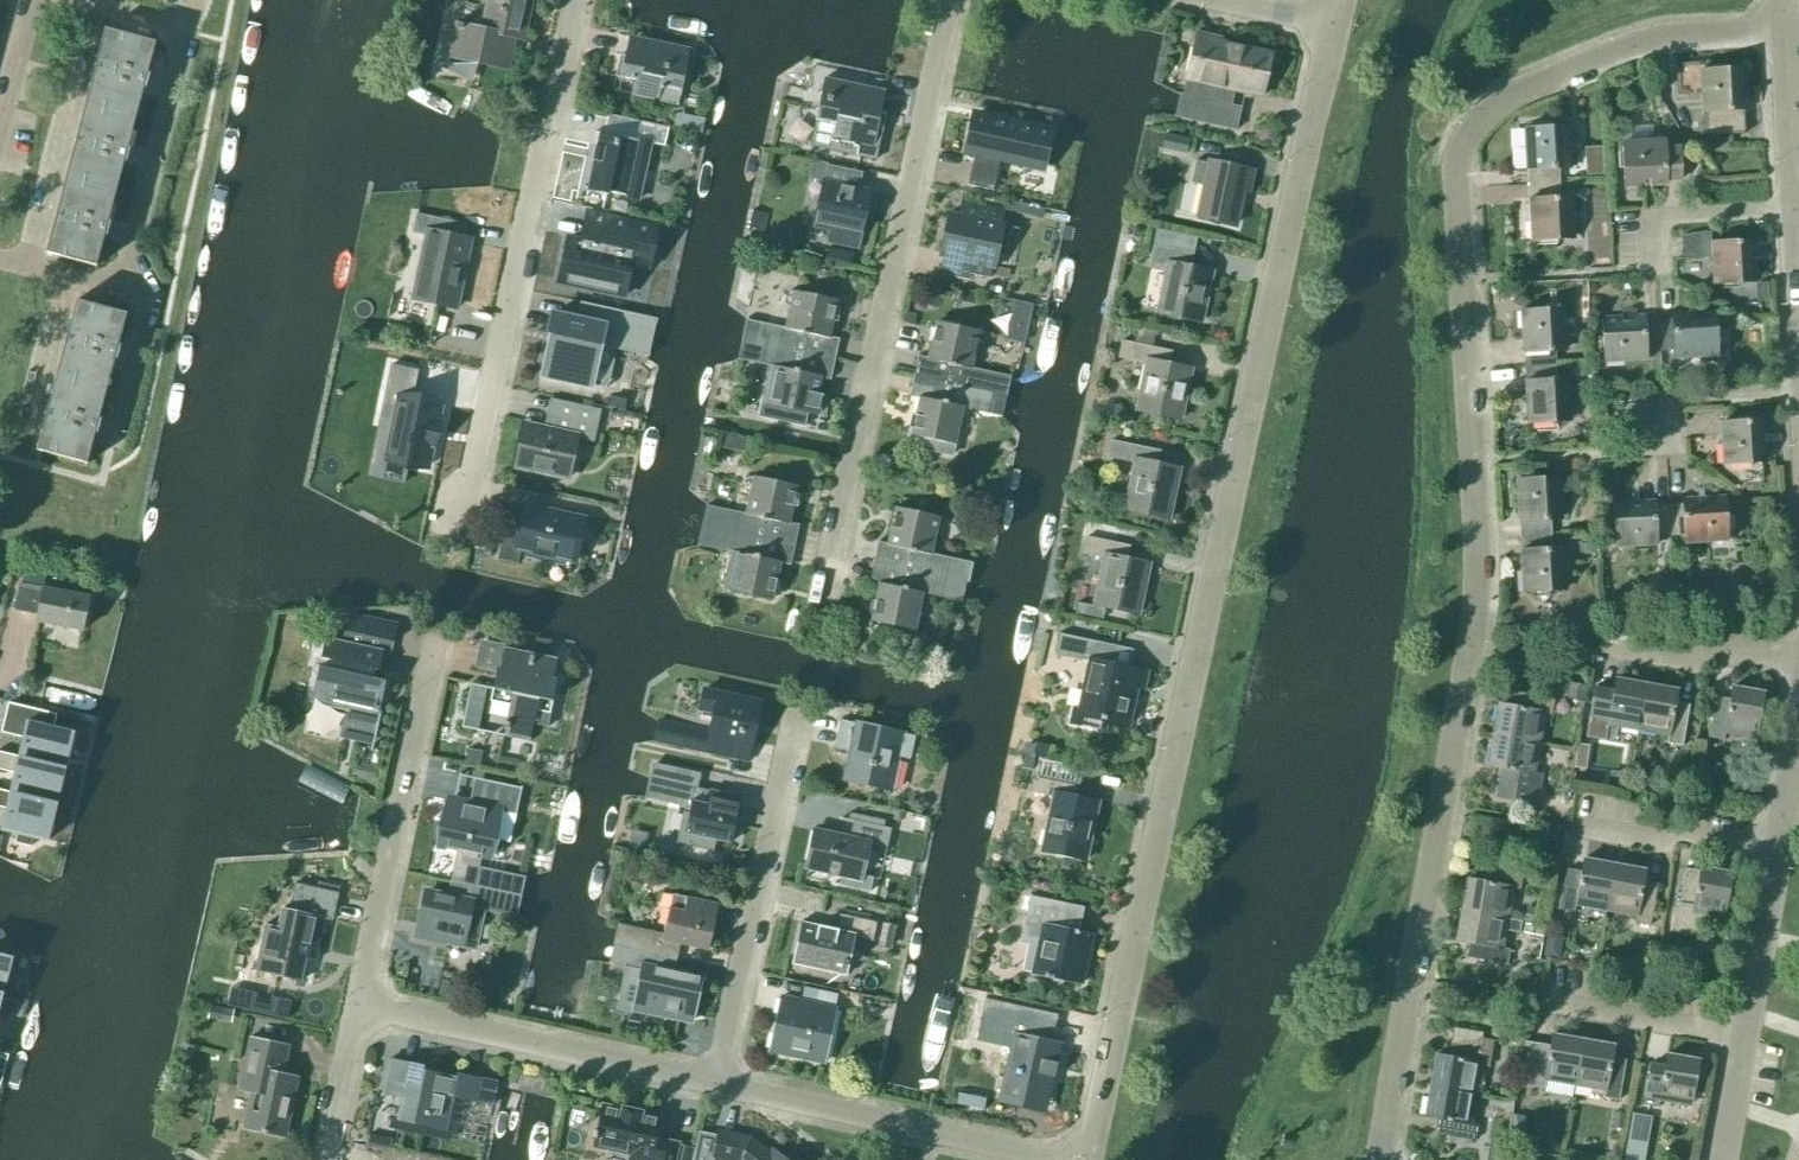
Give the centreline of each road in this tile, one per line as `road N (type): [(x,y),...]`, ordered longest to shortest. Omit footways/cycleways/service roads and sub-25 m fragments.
road 1 (residential): [(1381,1159),(1461,711),(1478,564),(1458,189),(1466,131),(1501,100),(1651,38),(1785,29)]
road 2 (unclassified): [(1085,1159),(1334,25)]
road 3 (residential): [(825,594),(950,0)]
road 4 (residential): [(468,525),(574,0)]
road 5 (residential): [(356,1008),(434,639)]
road 6 (residential): [(712,1083),(797,718)]
road 7 (residential): [(712,1083),(356,1008)]
road 8 (residential): [(1044,1159),(712,1083)]
road 9 (residential): [(117,295),(185,28)]
road 10 (residential): [(1669,475),(1665,406),(1798,396)]
road 11 (residential): [(1740,1044),(1545,1007)]
road 12 (residential): [(1653,269),(1651,219),(1798,204)]
road 13 (residential): [(1606,654),(1798,667)]
road 14 (residential): [(1740,1044),(1774,855)]
road 15 (residential): [(1774,855),(1597,829)]
road 16 (residential): [(111,446),(146,304),(117,295)]
road 17 (residential): [(1798,204),(1785,29)]
road 18 (residential): [(325,1159),(356,1008)]
road 19 (residential): [(1774,855),(1798,714)]
road 20 (unclassified): [(0,125),(37,0)]
road 21 (residential): [(117,295),(0,258)]

